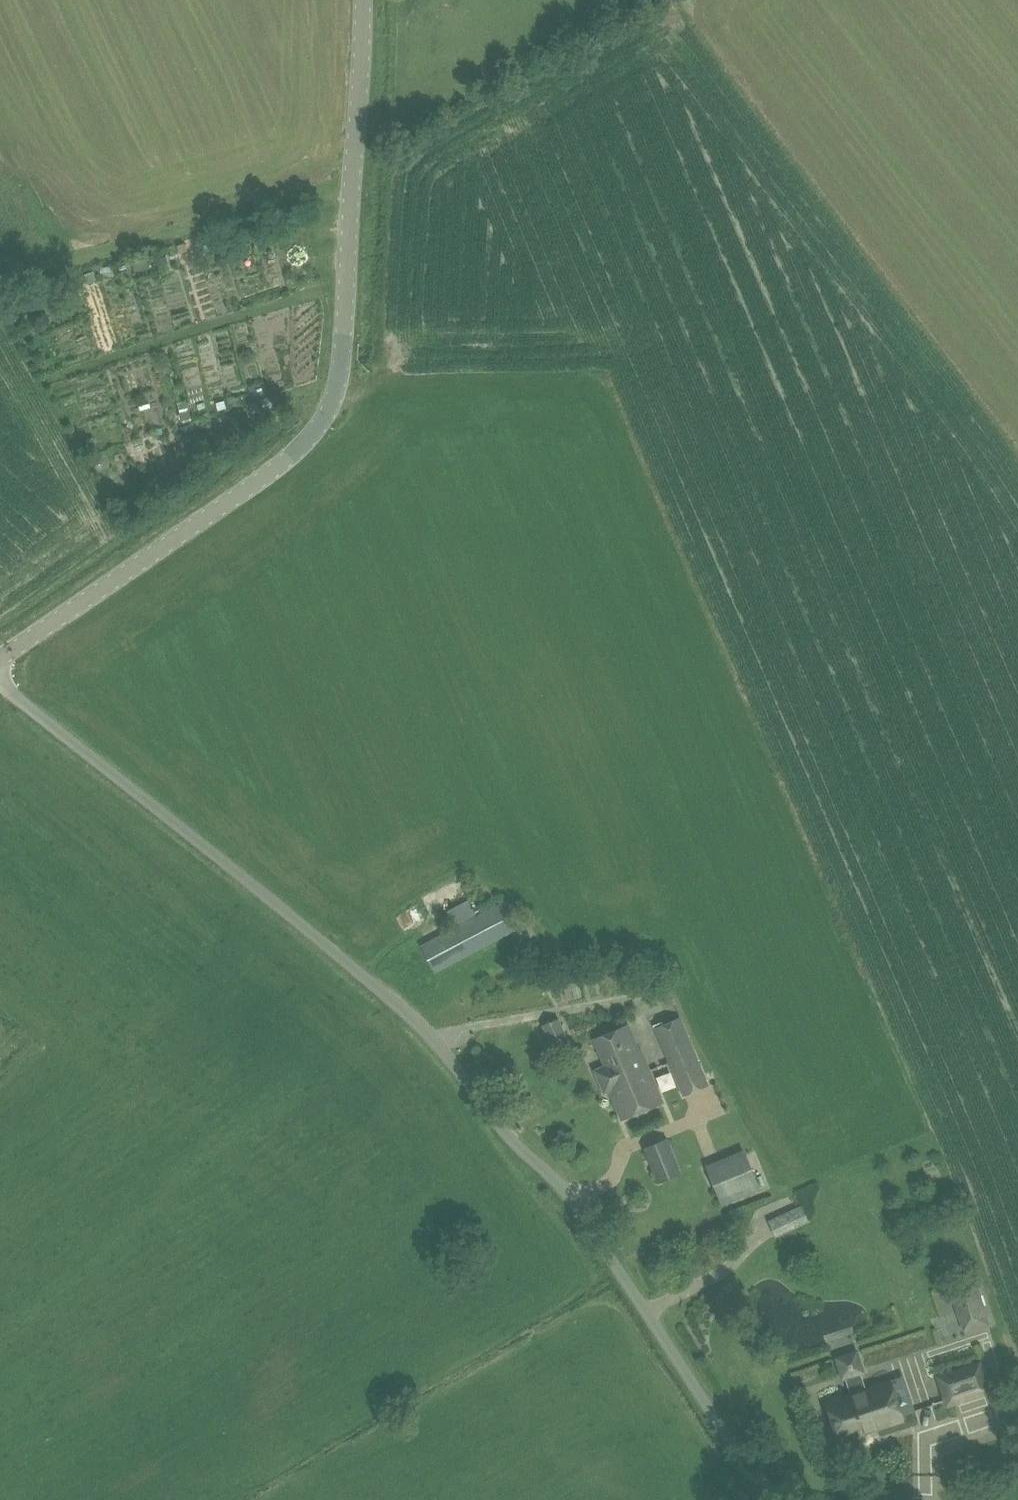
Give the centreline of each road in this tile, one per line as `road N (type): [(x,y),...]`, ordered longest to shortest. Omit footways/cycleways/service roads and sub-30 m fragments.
road 1 (unclassified): [(785,1499),(749,1469),(585,1215),(512,1142),(440,1048),(400,1006),(0,687)]
road 2 (tertiary): [(0,658),(286,462),(332,405),(344,336),(363,0)]

